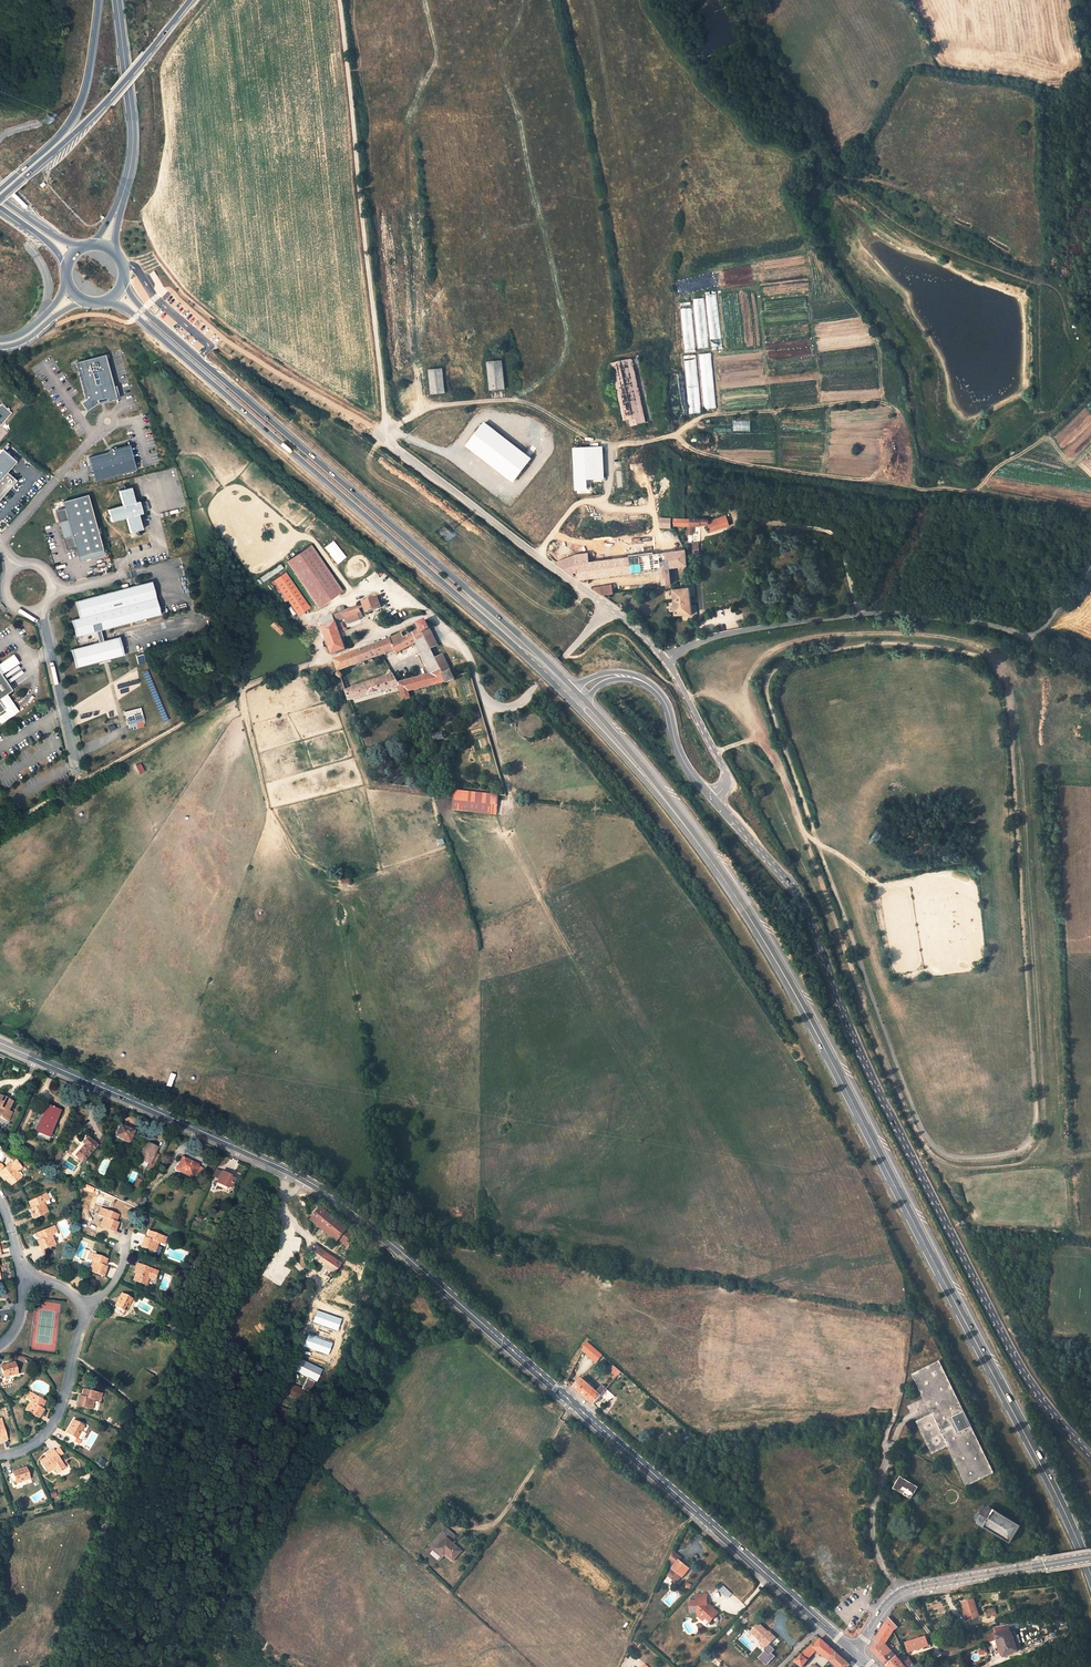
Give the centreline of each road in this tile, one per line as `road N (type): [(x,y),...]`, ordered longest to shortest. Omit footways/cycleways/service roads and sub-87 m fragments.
road 1 (tertiary): [(0,1043),(324,1190),(857,1653)]
road 2 (primary): [(1090,1580),(1021,1426),(796,993),(747,907),(662,793)]
road 3 (tertiary): [(1090,1455),(1011,1350),(872,1079),(799,898),(711,796)]
road 4 (unclassified): [(611,608),(386,439),(339,0)]
road 5 (primary): [(107,301),(136,317),(570,696)]
road 6 (primary): [(575,687),(151,317),(124,280)]
road 7 (track): [(62,1666),(112,1506),(291,1172)]
road 8 (residential): [(1090,564),(1034,635),(960,619),(867,614),(731,633),(664,661)]
road 9 (motorway): [(0,196),(109,98),(192,0)]
road 10 (track): [(386,439),(438,406),(518,401),(585,435),(636,442)]
road 11 (track): [(1090,1359),(1028,1334),(947,1184)]
road 12 (track): [(905,0),(943,71),(988,71),(1090,90)]
road 13 (primary): [(99,0),(87,84),(74,115),(0,189)]
road 14 (primary): [(122,194),(133,135),(116,0)]
road 15 (tertiary): [(902,1592),(1090,1556)]
road 16 (residential): [(900,1414),(872,1533),(902,1592)]
road 17 (residential): [(0,1455),(28,1448),(54,1424),(83,1308)]
road 18 (residential): [(41,606),(81,783)]
road 19 (track): [(627,1654),(672,1545),(697,1513)]
road 20 (residential): [(711,796),(724,783),(723,767),(664,661)]
road 21 (primary): [(577,704),(662,793)]
road 22 (primary): [(662,793),(587,699)]

